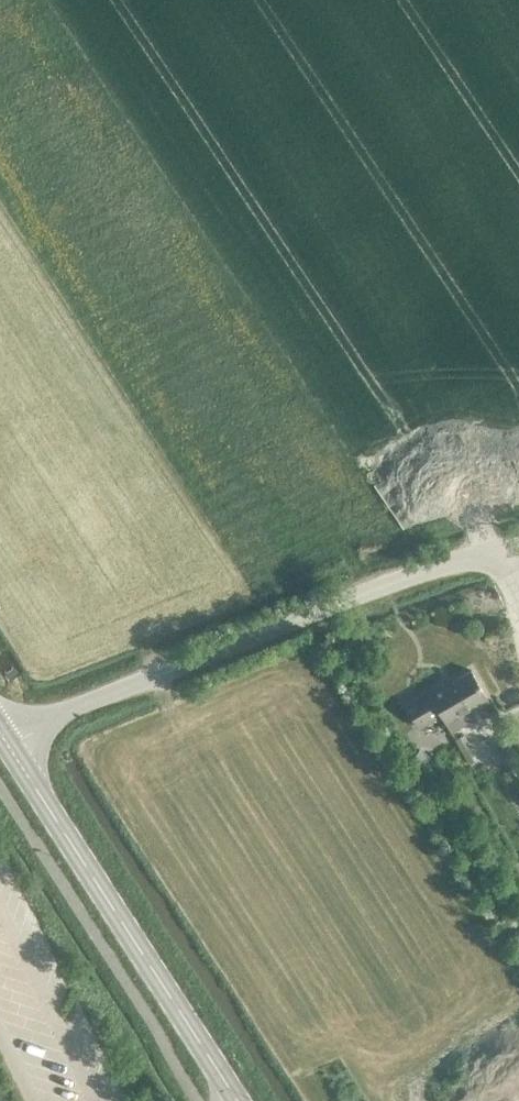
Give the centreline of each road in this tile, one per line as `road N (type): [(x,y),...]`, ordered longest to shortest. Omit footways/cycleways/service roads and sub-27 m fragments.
road 1 (unclassified): [(4,734),(386,582),(518,548)]
road 2 (secondary): [(237,1100),(4,734)]

